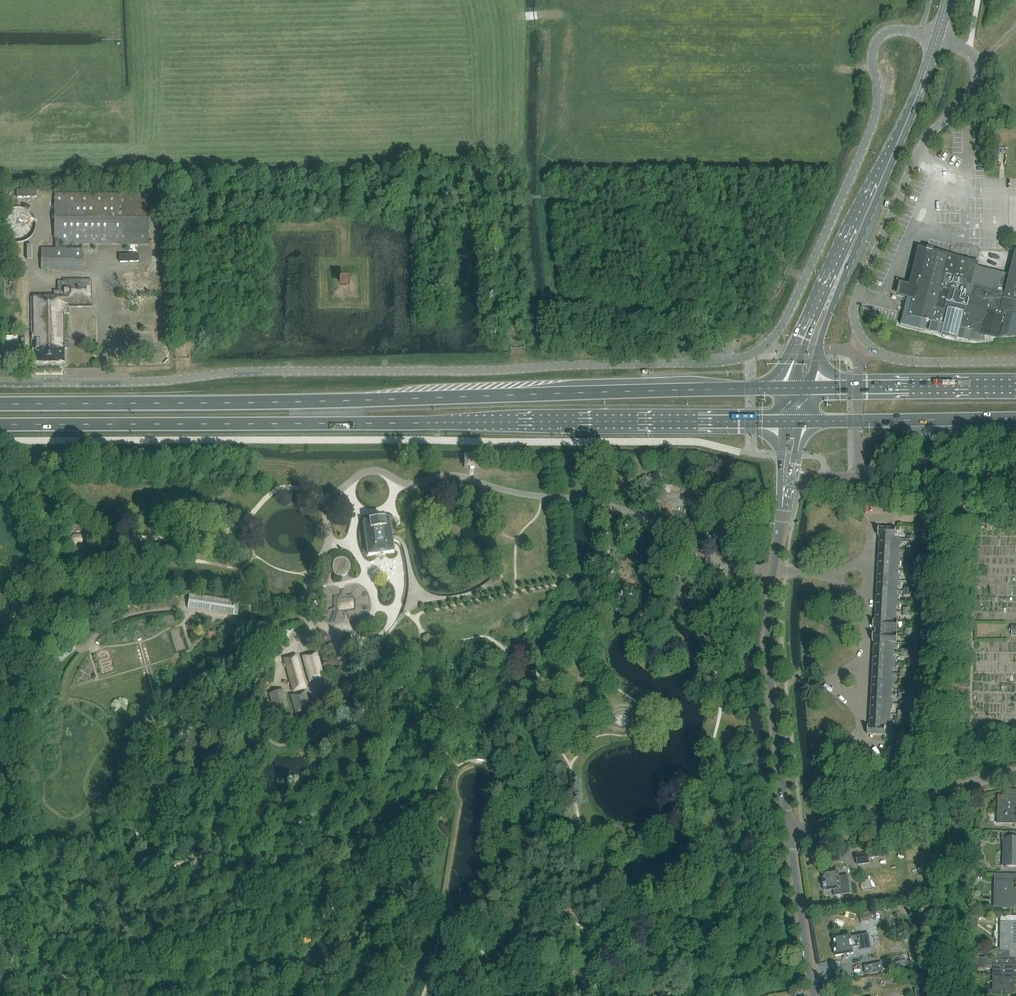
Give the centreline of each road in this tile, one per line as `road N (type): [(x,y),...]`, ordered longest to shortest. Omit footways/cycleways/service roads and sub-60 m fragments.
road 1 (trunk): [(785,388),(0,405)]
road 2 (trunk): [(0,426),(783,421)]
road 3 (unclassified): [(0,382),(722,362),(765,346)]
road 4 (unclassified): [(938,36),(898,29),(875,44),(878,101),(868,137),(787,316),(765,346)]
road 5 (unclassified): [(866,346),(854,315),(868,270),(923,144),(978,85),(976,55),(938,36)]
road 6 (tertiary): [(789,835),(767,641),(784,479)]
road 7 (track): [(183,379),(185,232),(345,224)]
road 8 (residential): [(1015,772),(789,835)]
road 9 (primary): [(888,158),(796,349)]
road 10 (primary): [(819,349),(888,158)]
road 11 (tertiary): [(814,995),(789,835)]
road 12 (trunk): [(857,421),(1015,419)]
road 13 (trunk): [(1015,387),(857,387)]
road 14 (unclassified): [(859,477),(1015,487)]
road 15 (unclassified): [(866,346),(926,363),(1015,361)]
road 16 (primary): [(888,158),(938,36)]

